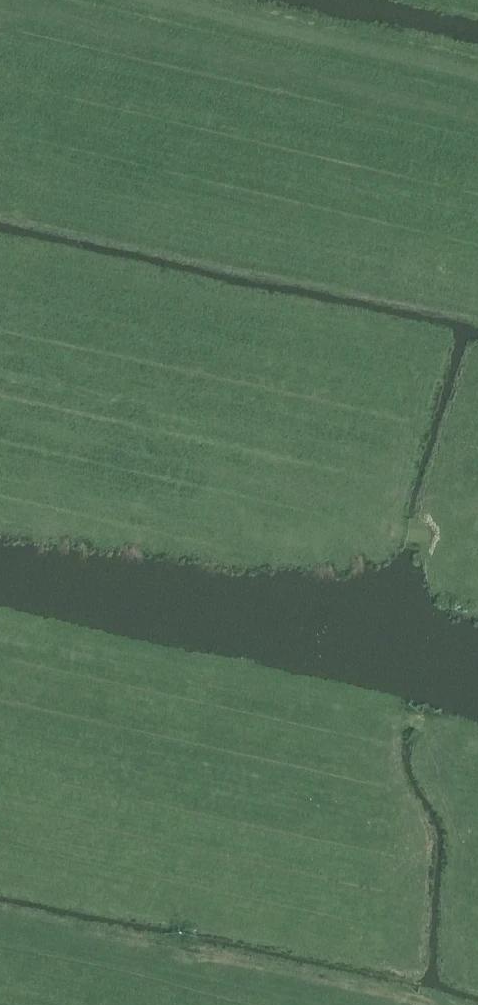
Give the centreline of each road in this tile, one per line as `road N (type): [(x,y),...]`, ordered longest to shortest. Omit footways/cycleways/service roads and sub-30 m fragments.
road 1 (track): [(193,1004),(181,946),(232,664),(0,619)]
road 2 (track): [(183,0),(477,71)]

